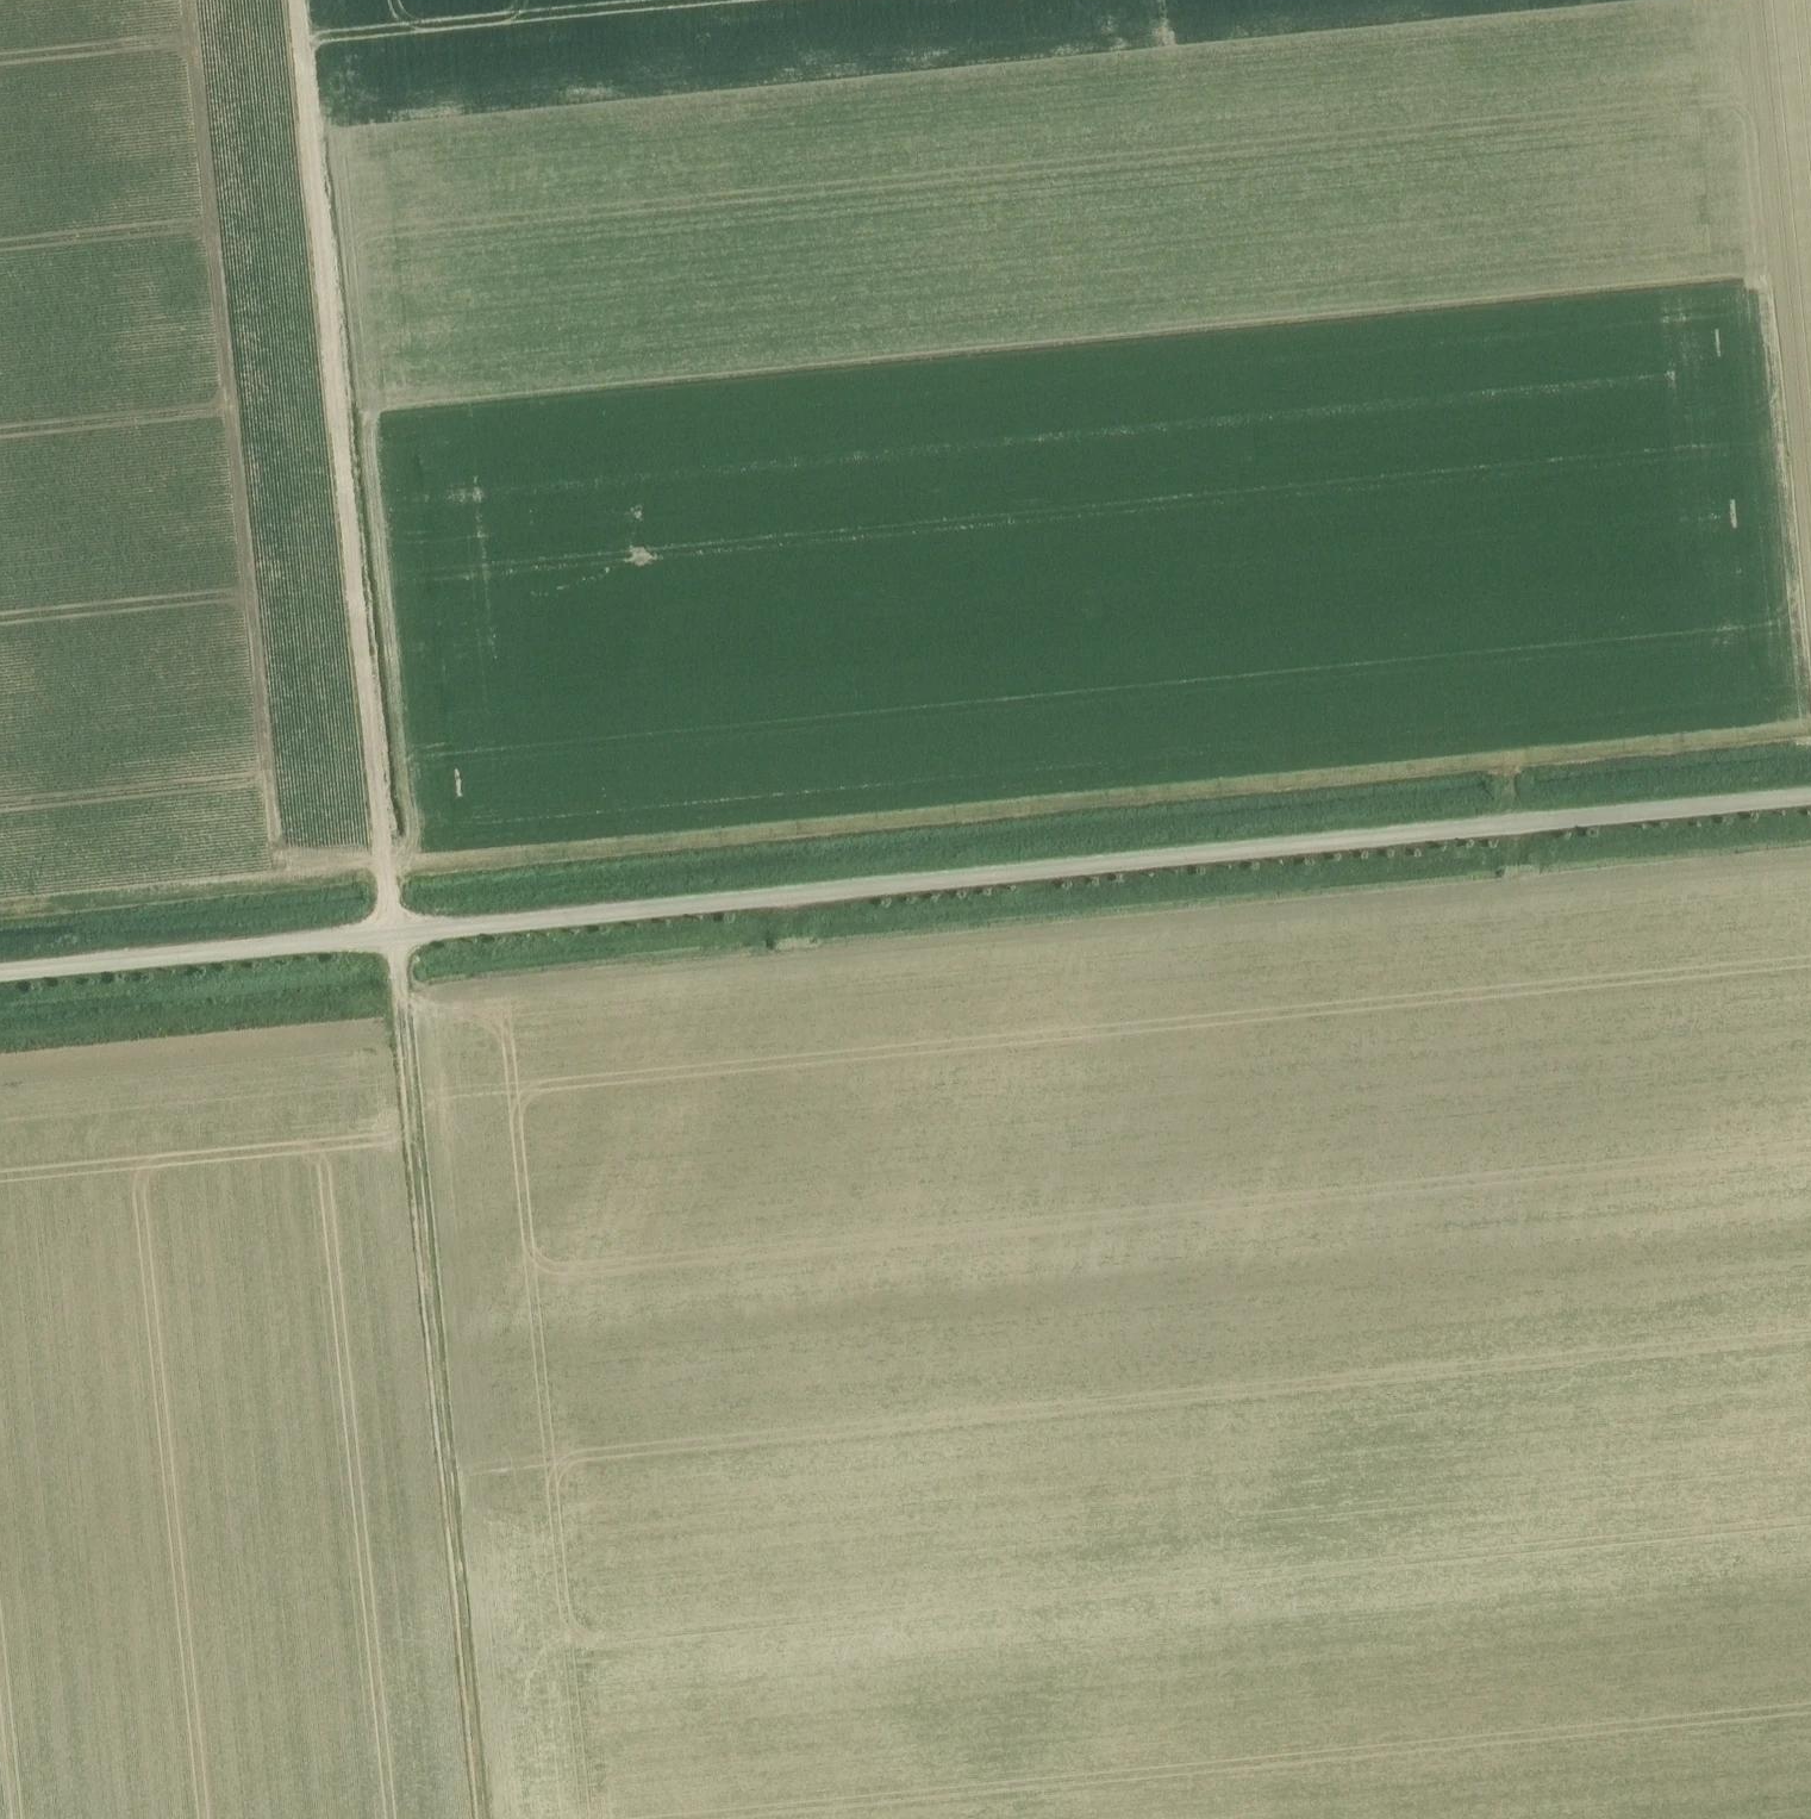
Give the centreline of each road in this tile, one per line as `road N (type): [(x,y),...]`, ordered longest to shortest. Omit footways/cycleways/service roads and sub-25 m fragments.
road 1 (unclassified): [(0,975),(1810,796)]
road 2 (track): [(391,933),(292,0)]
road 3 (track): [(391,933),(484,1818)]

